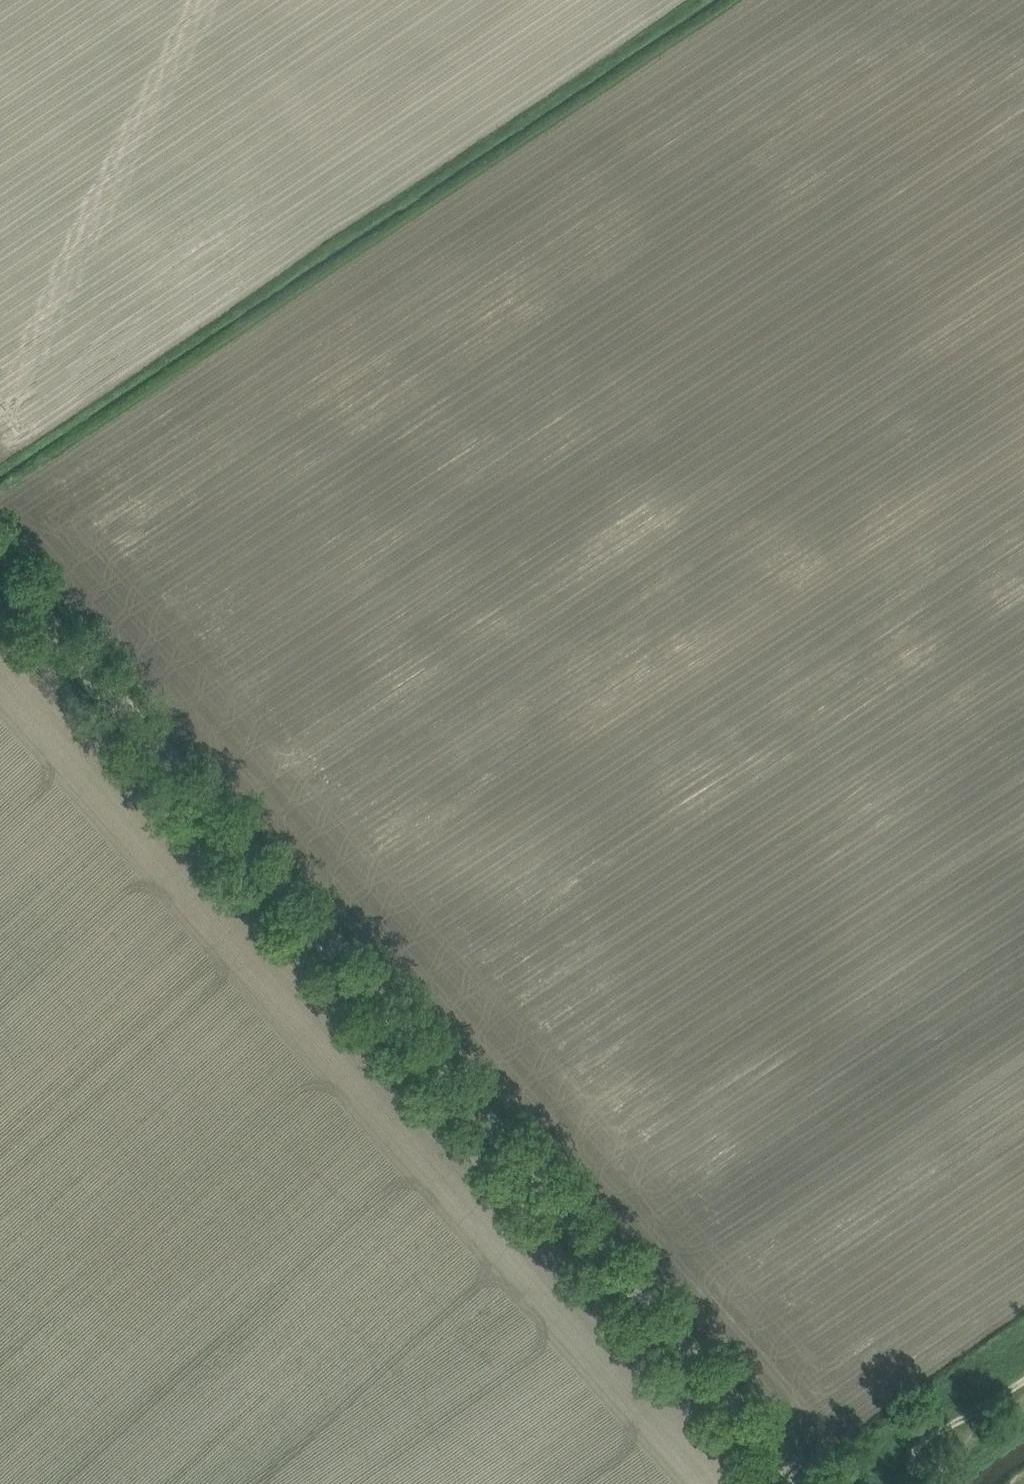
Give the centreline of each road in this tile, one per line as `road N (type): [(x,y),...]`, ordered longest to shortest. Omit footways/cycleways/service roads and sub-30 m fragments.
road 1 (unclassified): [(810,1483),(0,566)]

